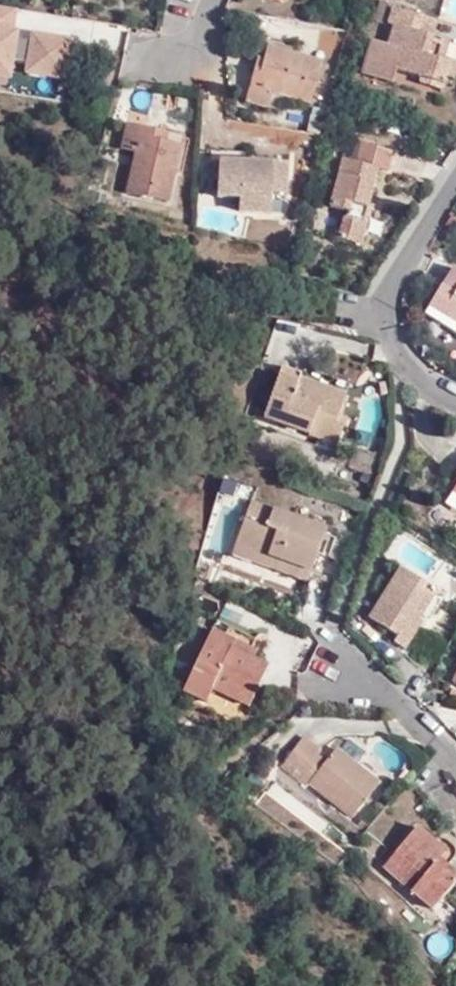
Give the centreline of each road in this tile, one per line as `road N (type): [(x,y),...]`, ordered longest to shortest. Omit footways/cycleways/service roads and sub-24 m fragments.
road 1 (residential): [(455,406),(405,365),(390,296),(405,259),(455,183)]
road 2 (residential): [(355,672),(455,763)]

